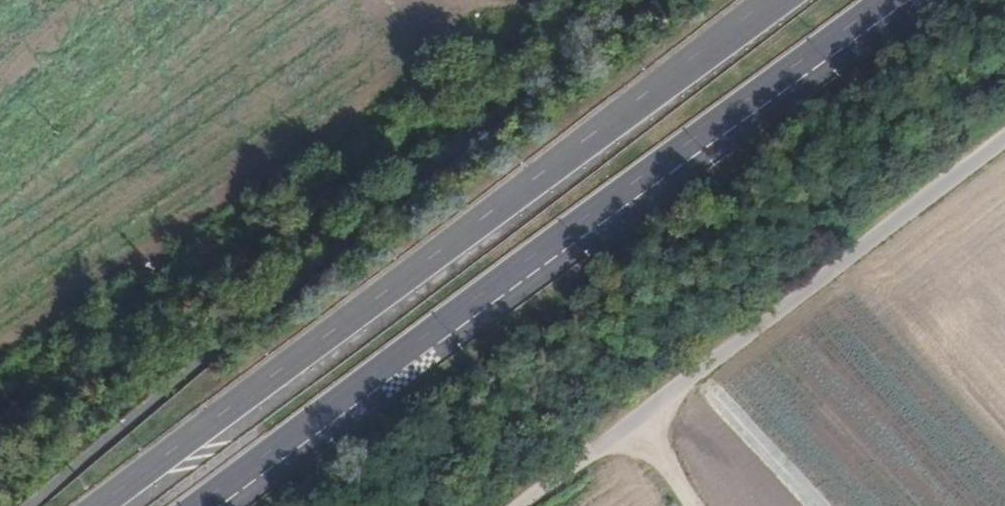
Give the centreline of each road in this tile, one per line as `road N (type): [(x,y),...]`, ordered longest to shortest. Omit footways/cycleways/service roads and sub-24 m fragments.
road 1 (primary): [(212,505),(897,0)]
road 2 (primary): [(775,0),(97,505)]
road 3 (unclassified): [(1004,139),(515,505)]

